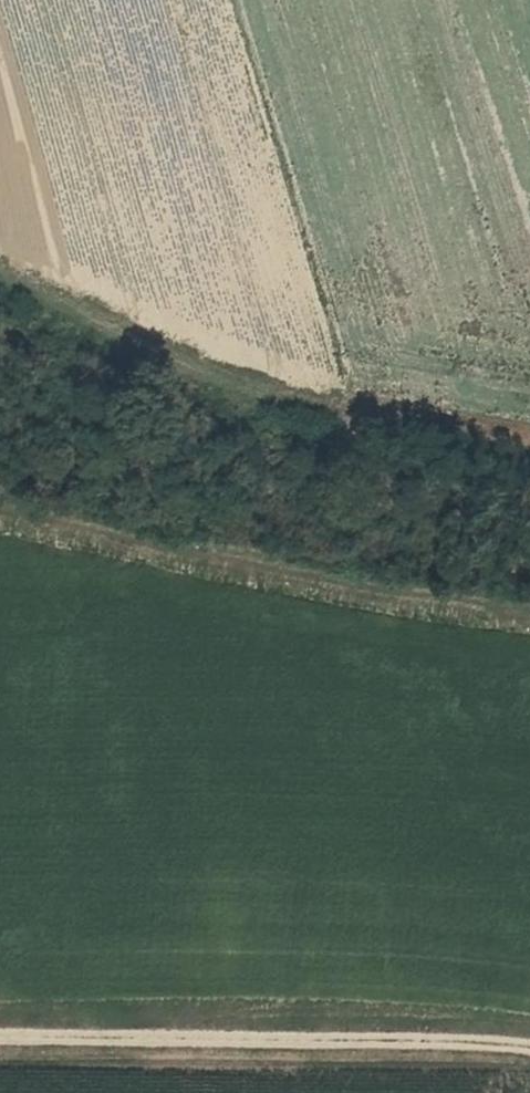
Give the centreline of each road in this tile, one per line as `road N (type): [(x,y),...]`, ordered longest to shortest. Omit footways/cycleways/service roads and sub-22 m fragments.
road 1 (track): [(529,1048),(0,1029)]

